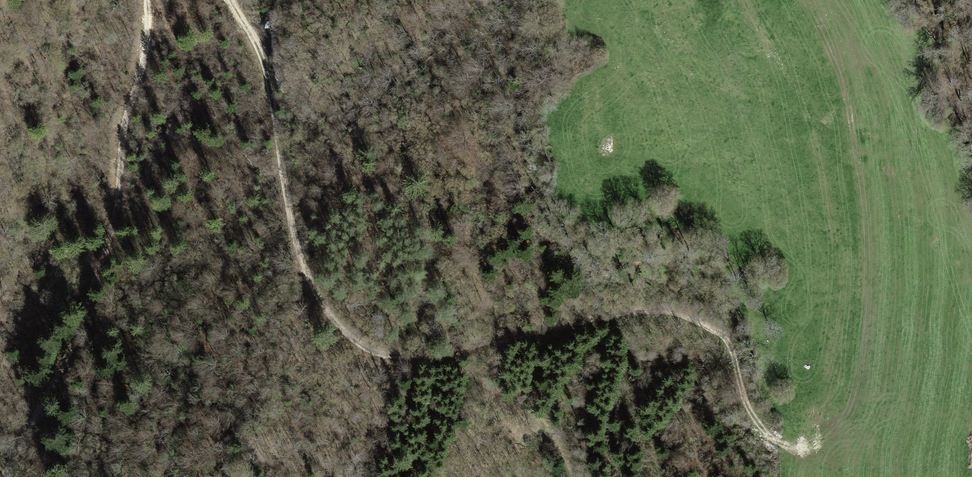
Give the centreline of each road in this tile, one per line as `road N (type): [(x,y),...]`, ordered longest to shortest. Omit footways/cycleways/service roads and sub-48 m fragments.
road 1 (track): [(754,0),(827,176),(839,303),(805,450),(796,455),(754,424),(718,347),(676,315),(603,322),(450,358)]
road 2 (track): [(9,476),(96,290),(147,53),(150,0)]
road 3 (track): [(233,0),(261,44),(271,78),(296,260),(313,302),(336,334),(368,356),(450,358)]
road 4 (track): [(580,476),(552,426),(450,358)]

